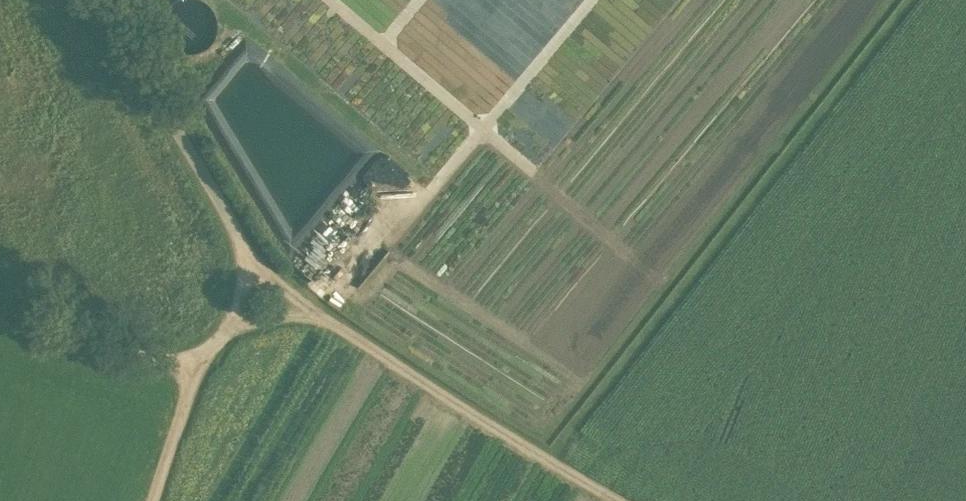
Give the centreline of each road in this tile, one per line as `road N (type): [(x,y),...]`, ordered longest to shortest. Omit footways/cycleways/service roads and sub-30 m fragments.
road 1 (unclassified): [(0,307),(169,362),(217,340),(242,295),(241,240),(99,0)]
road 2 (track): [(232,323),(316,316),(623,500)]
road 3 (track): [(157,500),(196,356)]

